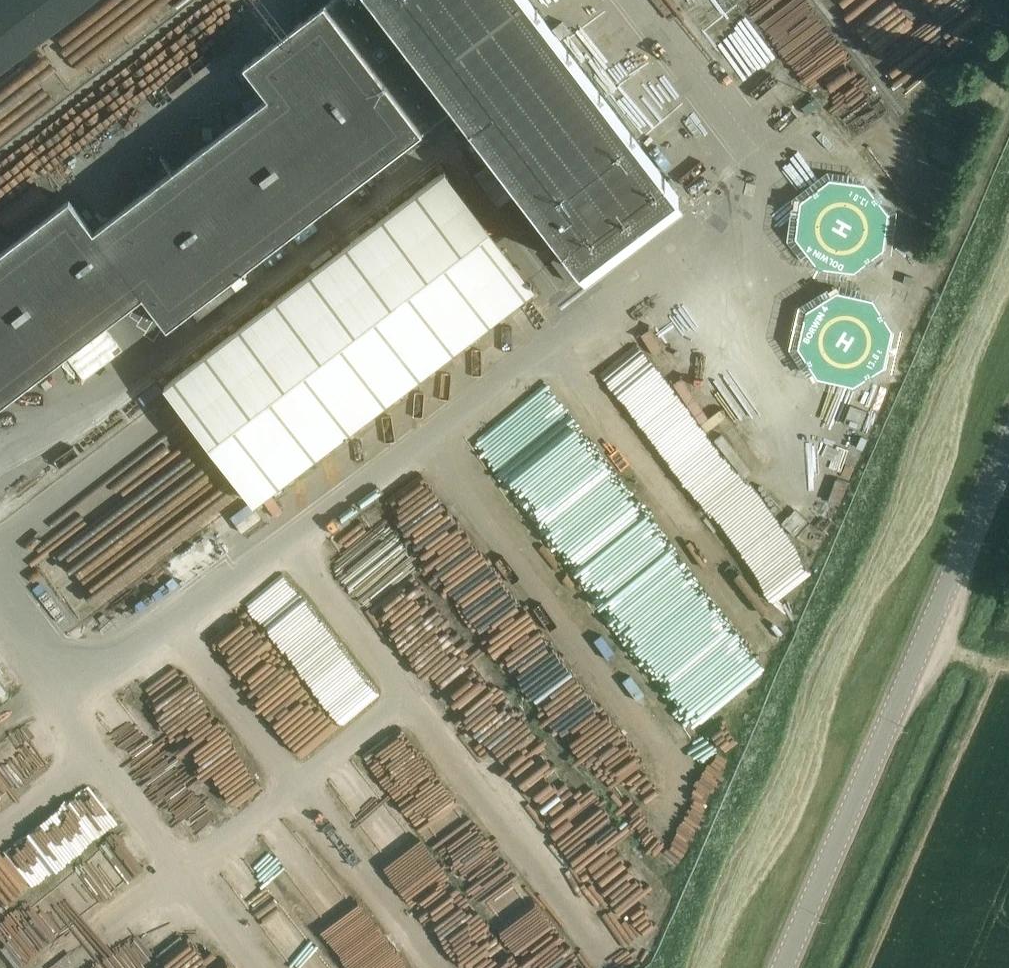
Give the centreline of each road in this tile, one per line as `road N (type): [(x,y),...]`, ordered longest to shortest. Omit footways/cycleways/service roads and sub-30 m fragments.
road 1 (tertiary): [(782,967),(1008,443)]

